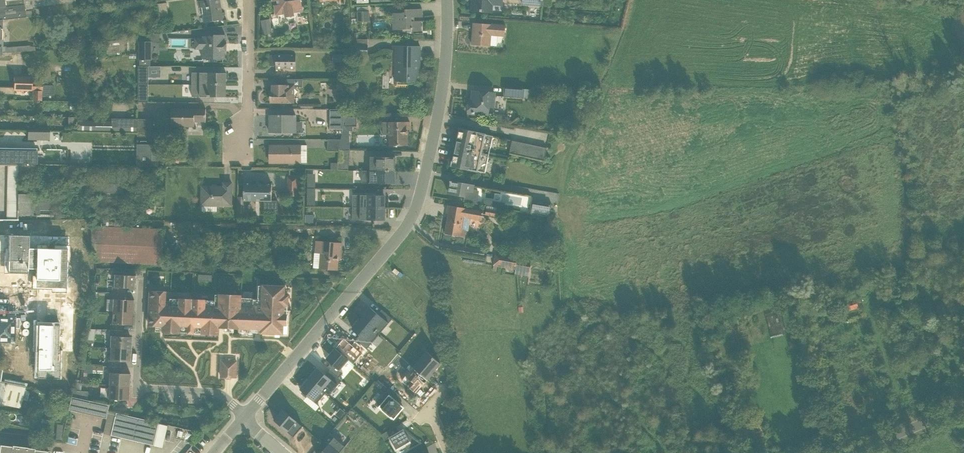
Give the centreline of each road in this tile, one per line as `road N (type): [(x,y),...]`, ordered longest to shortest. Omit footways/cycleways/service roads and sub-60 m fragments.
road 1 (residential): [(446,0),(440,106),(408,221),(245,413)]
road 2 (residential): [(141,269),(139,386),(216,392),(245,413)]
road 3 (residential): [(247,161),(250,0)]
road 4 (unclassified): [(848,452),(963,406)]

